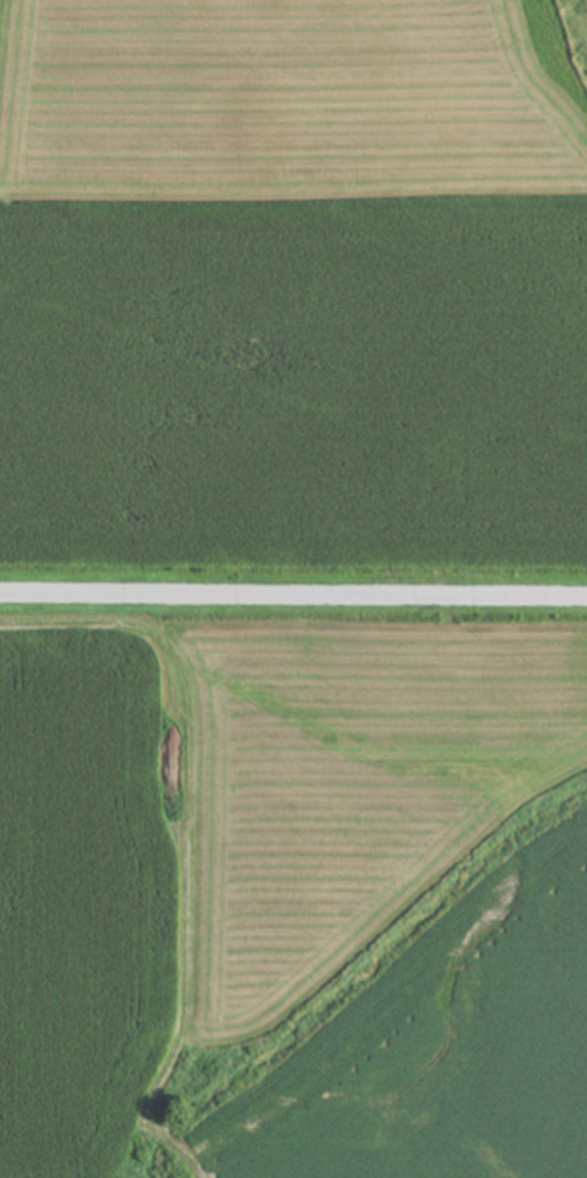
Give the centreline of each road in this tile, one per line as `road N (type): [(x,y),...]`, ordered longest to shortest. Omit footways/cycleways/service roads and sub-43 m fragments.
road 1 (residential): [(0,591),(586,599)]

